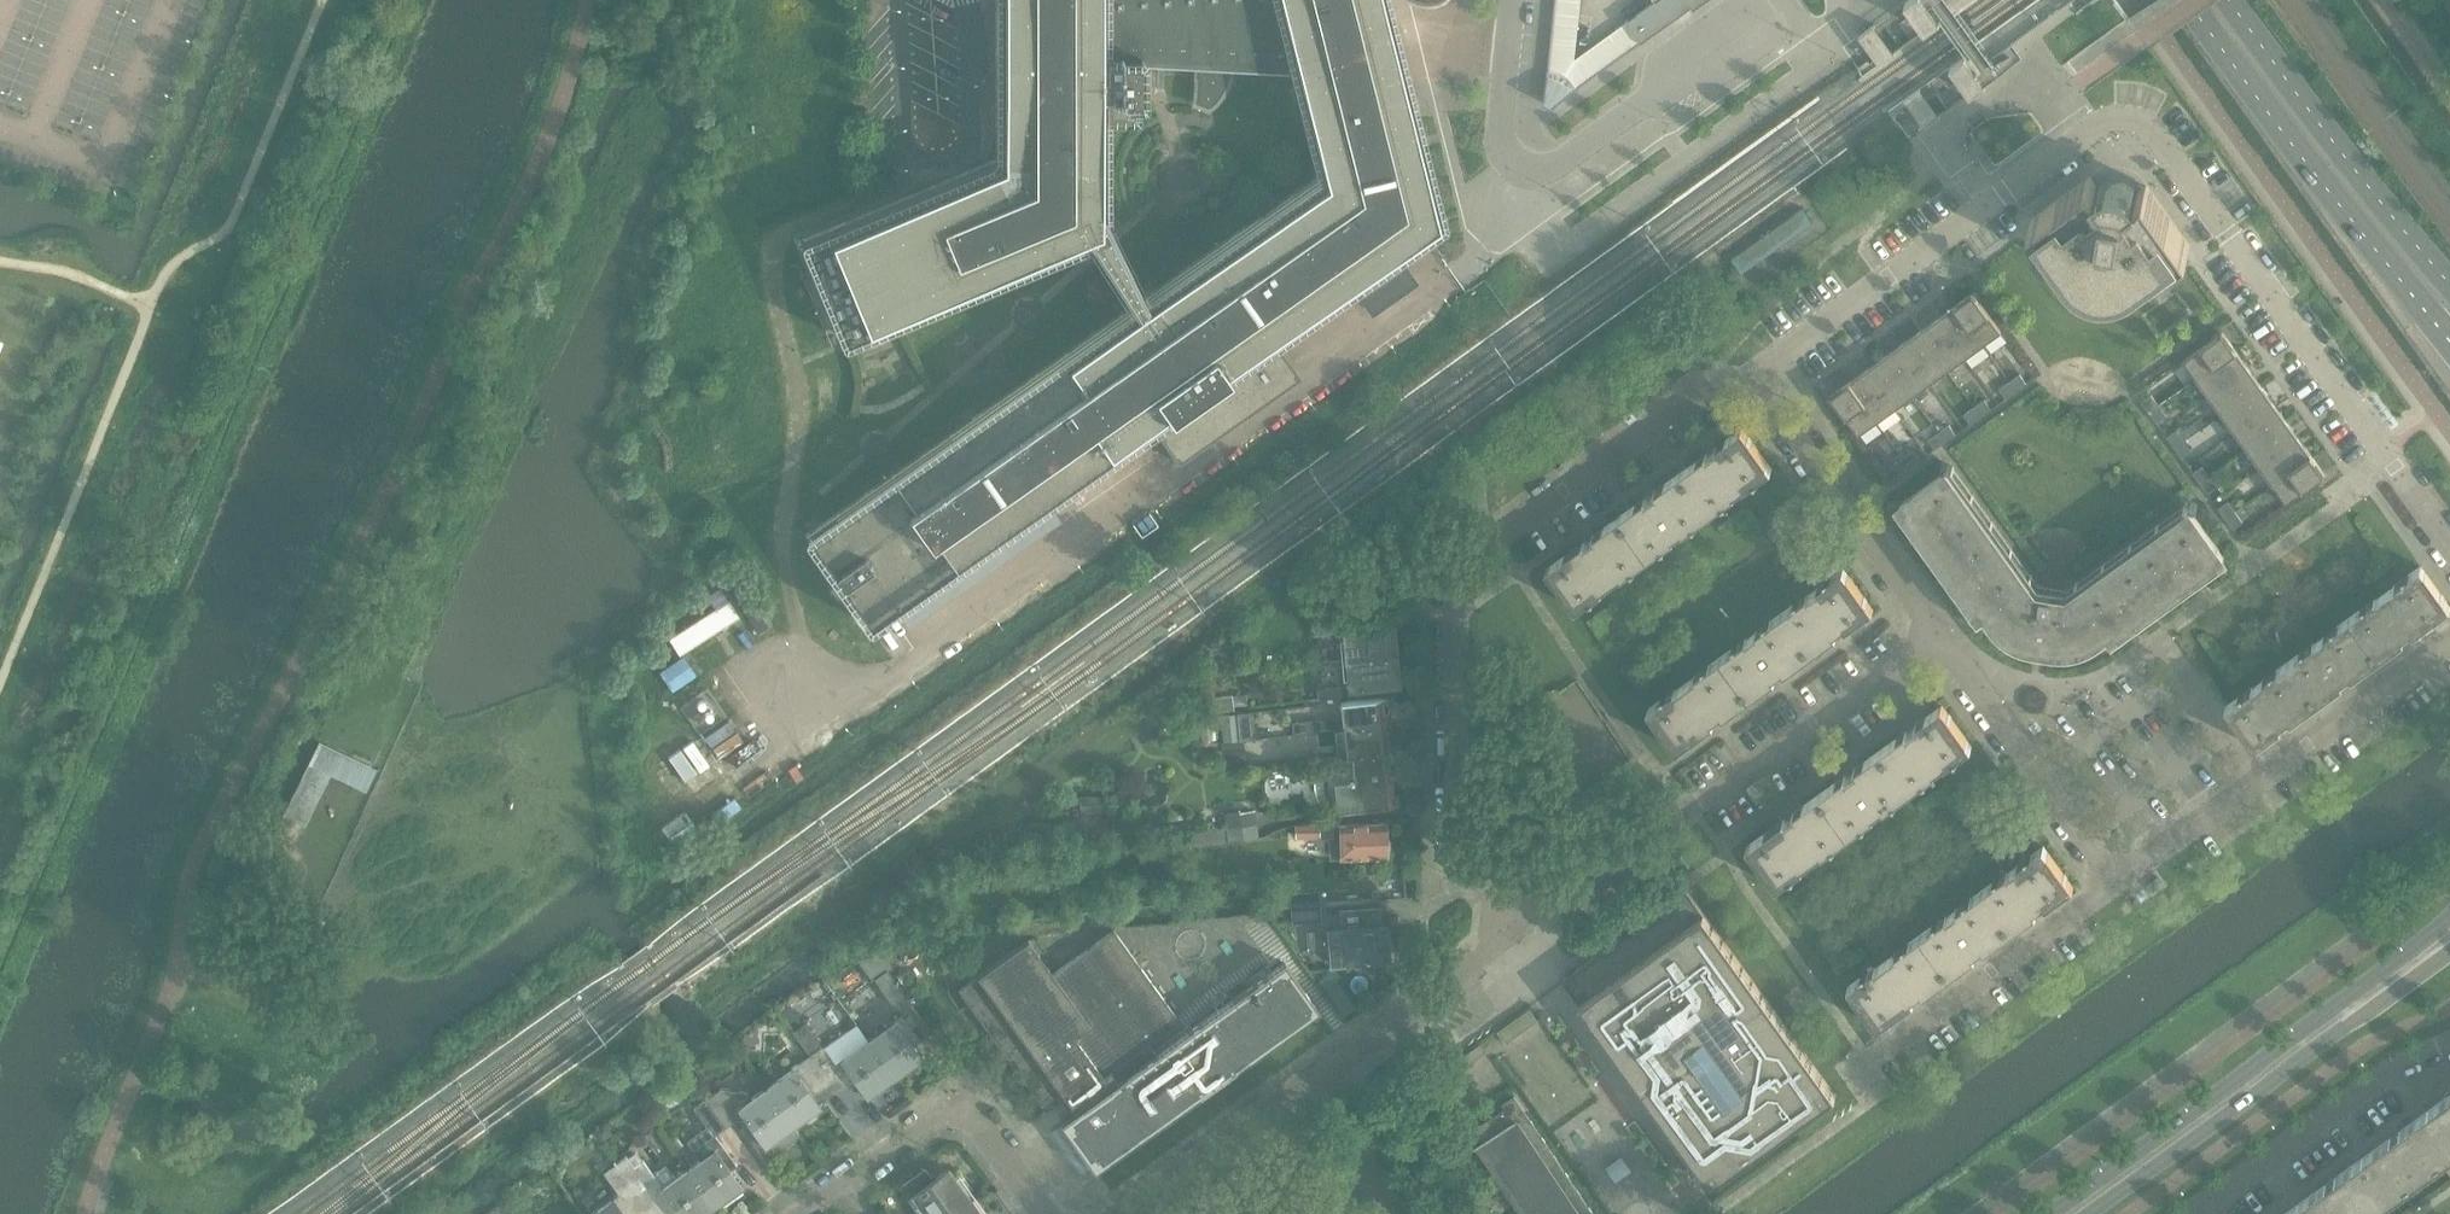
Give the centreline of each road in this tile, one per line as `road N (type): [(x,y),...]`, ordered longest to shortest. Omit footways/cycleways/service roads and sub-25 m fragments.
road 1 (residential): [(2449,544),(2158,136),(2135,123),(2093,131),(1754,376)]
road 2 (residential): [(1518,934),(1455,845),(1452,577),(1724,377),(1754,376)]
road 3 (residential): [(1518,934),(1941,634)]
road 4 (secondary): [(2449,920),(2049,1213)]
road 5 (unclassified): [(1512,0),(1497,137),(1511,165),(1527,173),(1545,172),(1759,20)]
road 6 (secondary): [(2183,0),(2449,353)]
road 7 (secondary): [(2097,1213),(2449,958)]
road 8 (residential): [(2118,881),(2449,644)]
road 9 (secondary): [(2449,279),(2357,177),(2228,0)]
road 10 (residential): [(1754,376),(1941,634)]
road 11 (residential): [(2196,1213),(2394,1069),(2449,1041)]
road 12 (residential): [(1941,634),(2118,881)]
road 13 (residential): [(1888,1046),(2118,881)]
road 14 (residential): [(1289,1095),(1518,934)]
road 15 (residential): [(1120,1213),(1289,1095)]
road 16 (residential): [(808,1213),(963,1105)]
road 17 (residential): [(1373,1213),(1289,1095)]
road 18 (residential): [(1040,1213),(963,1105)]

